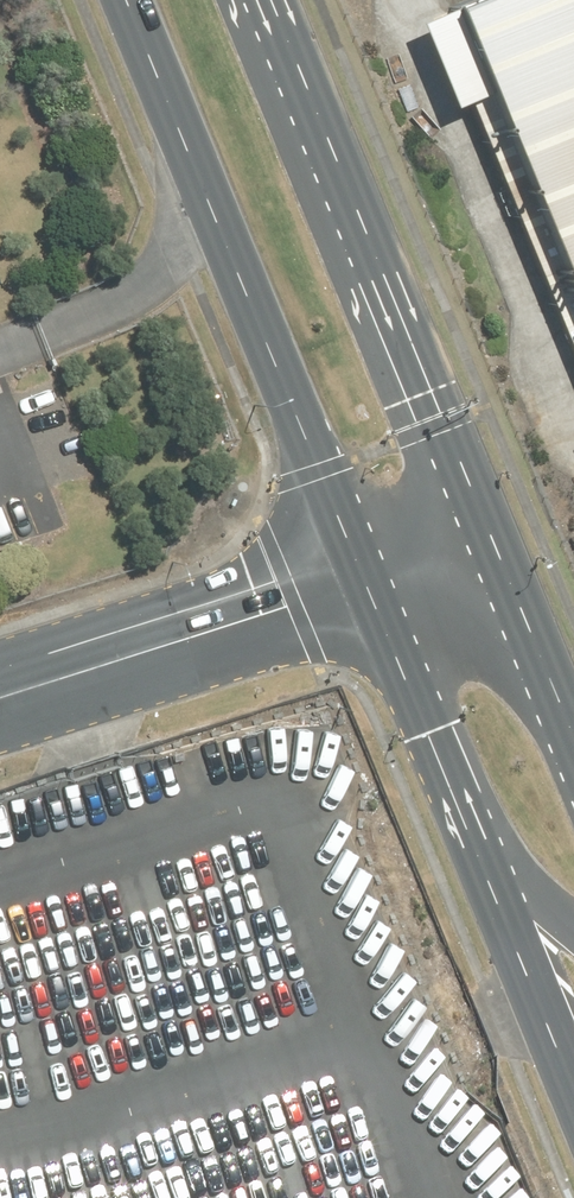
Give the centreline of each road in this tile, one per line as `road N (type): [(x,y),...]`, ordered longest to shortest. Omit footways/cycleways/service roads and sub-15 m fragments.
road 1 (primary): [(361,584),(126,0)]
road 2 (primary): [(281,0),(498,541)]
road 3 (unclassified): [(0,698),(361,584)]
road 4 (primary): [(573,1097),(466,831)]
road 5 (primary): [(466,831),(361,584)]
road 6 (primary): [(498,541),(573,728)]
road 7 (unclassified): [(361,584),(498,541)]
road 8 (primary): [(573,923),(466,831)]

